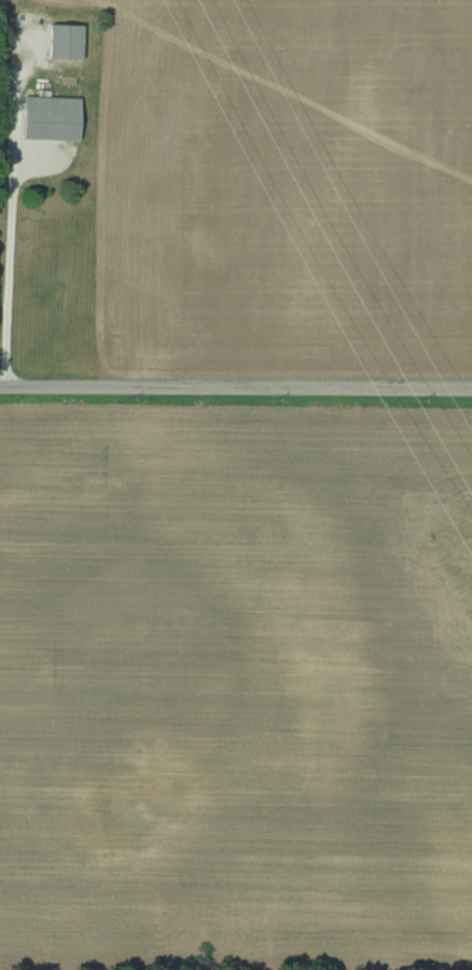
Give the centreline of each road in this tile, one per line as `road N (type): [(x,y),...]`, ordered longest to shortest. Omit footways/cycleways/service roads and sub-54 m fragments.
road 1 (residential): [(471,390),(0,387)]

